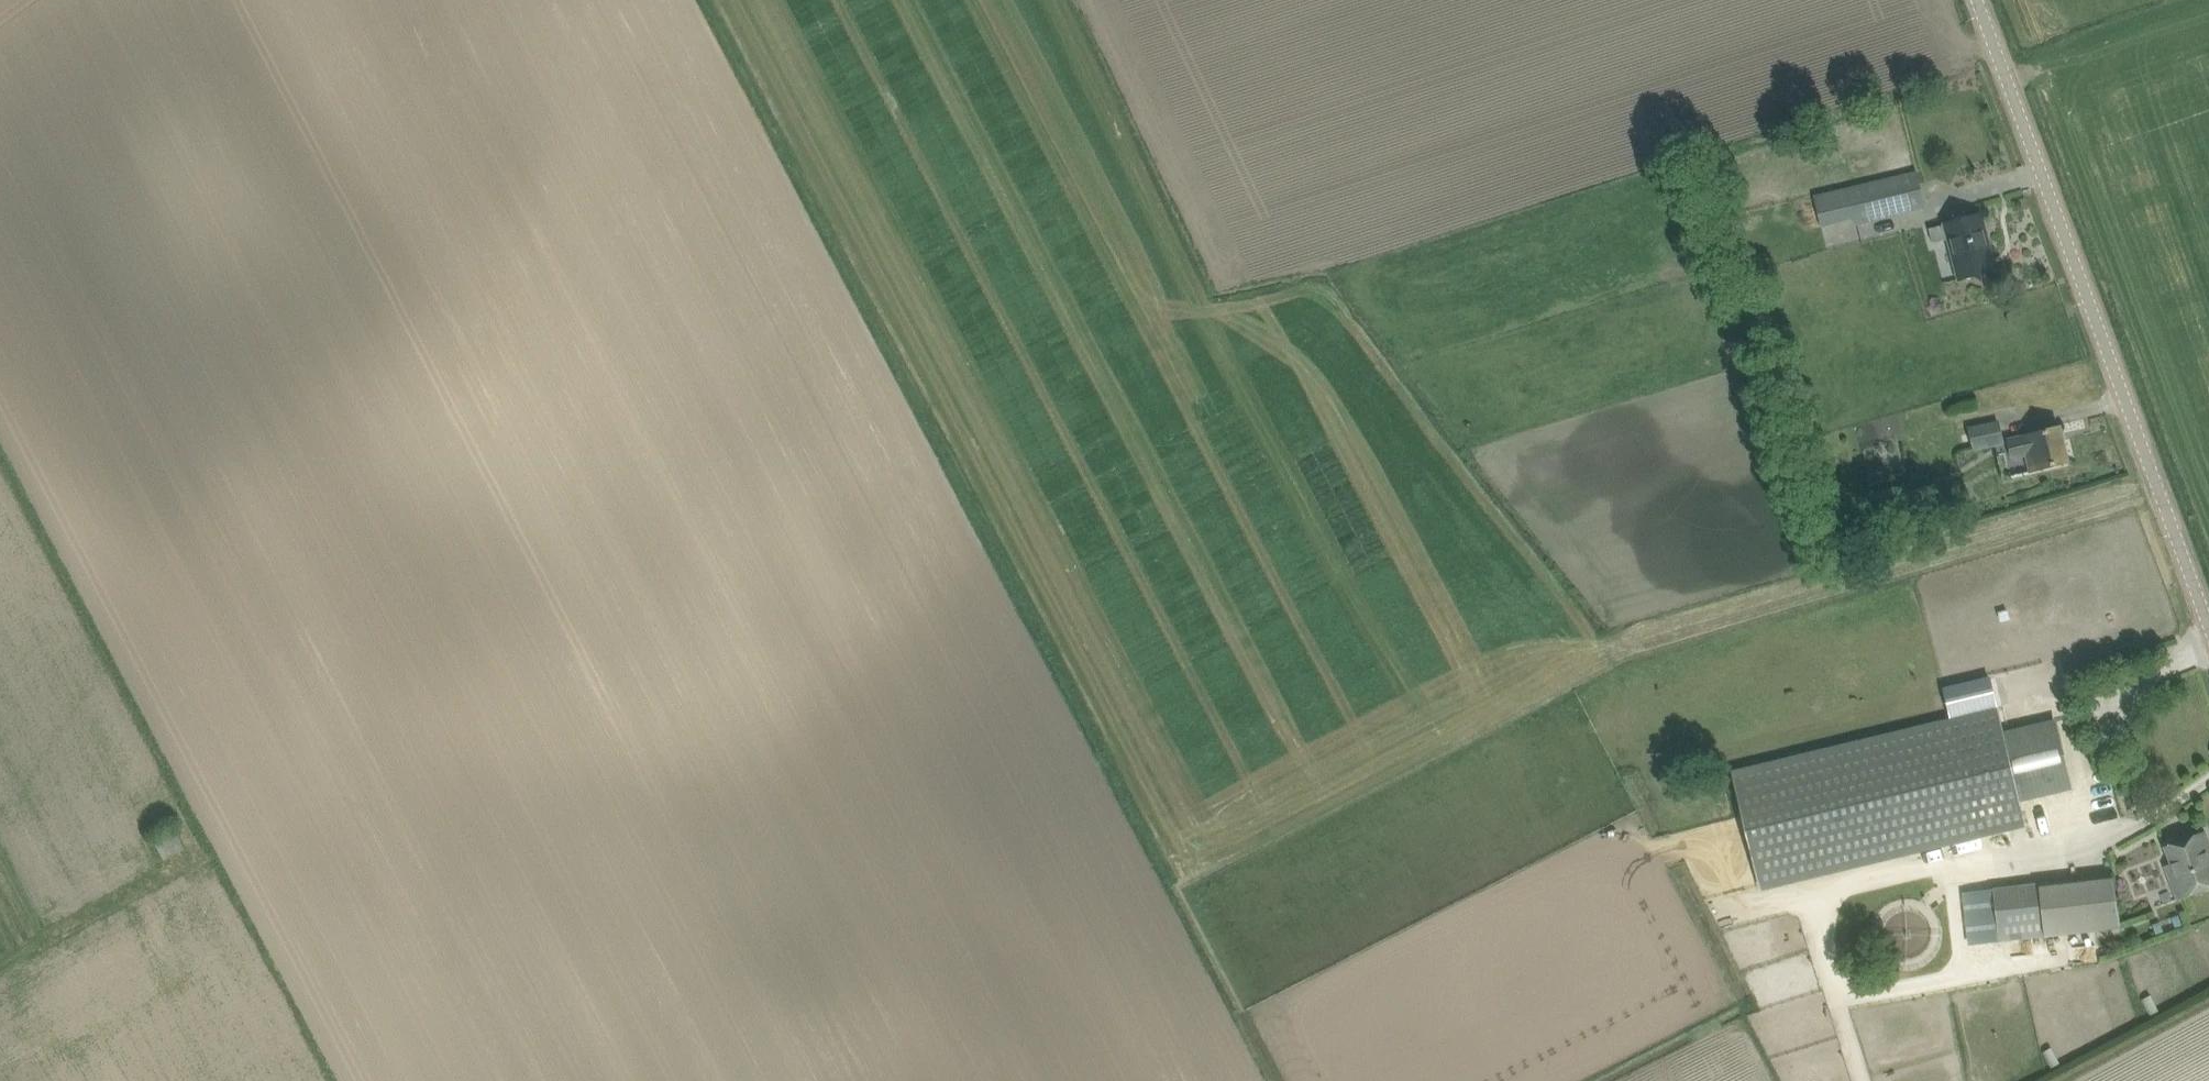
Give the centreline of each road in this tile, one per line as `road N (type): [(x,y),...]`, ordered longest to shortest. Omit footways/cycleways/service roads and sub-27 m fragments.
road 1 (unclassified): [(2208,614),(1980,0)]

